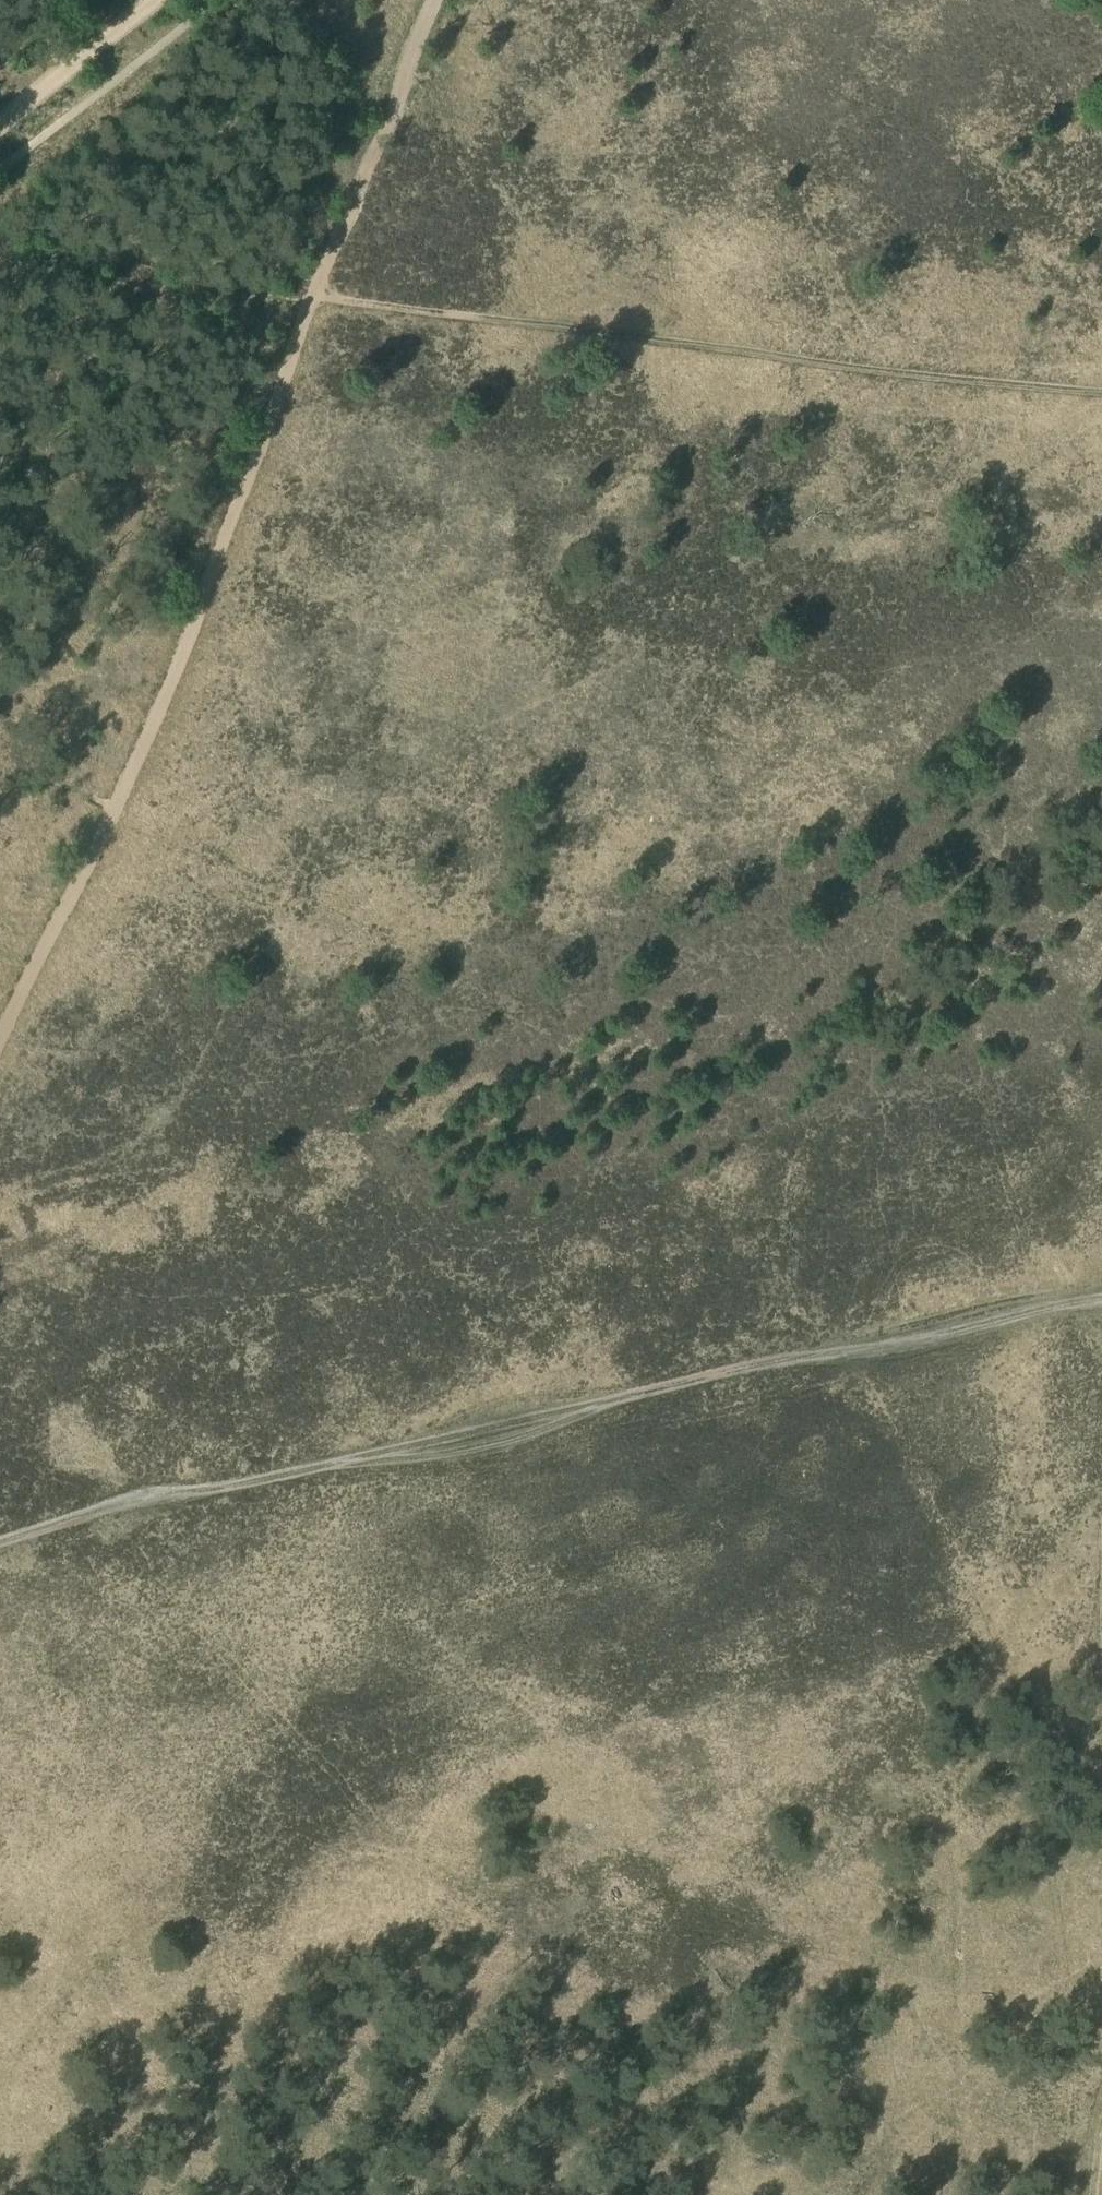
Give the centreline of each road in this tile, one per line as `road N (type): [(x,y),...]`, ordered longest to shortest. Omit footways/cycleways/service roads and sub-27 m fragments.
road 1 (track): [(1101,1297),(856,1352),(793,1357),(186,1497),(135,1501),(0,1542)]
road 2 (track): [(311,298),(120,794),(0,1036)]
road 3 (track): [(1101,392),(311,298)]
road 4 (track): [(439,0),(311,298)]
road 5 (track): [(0,125),(152,0)]

